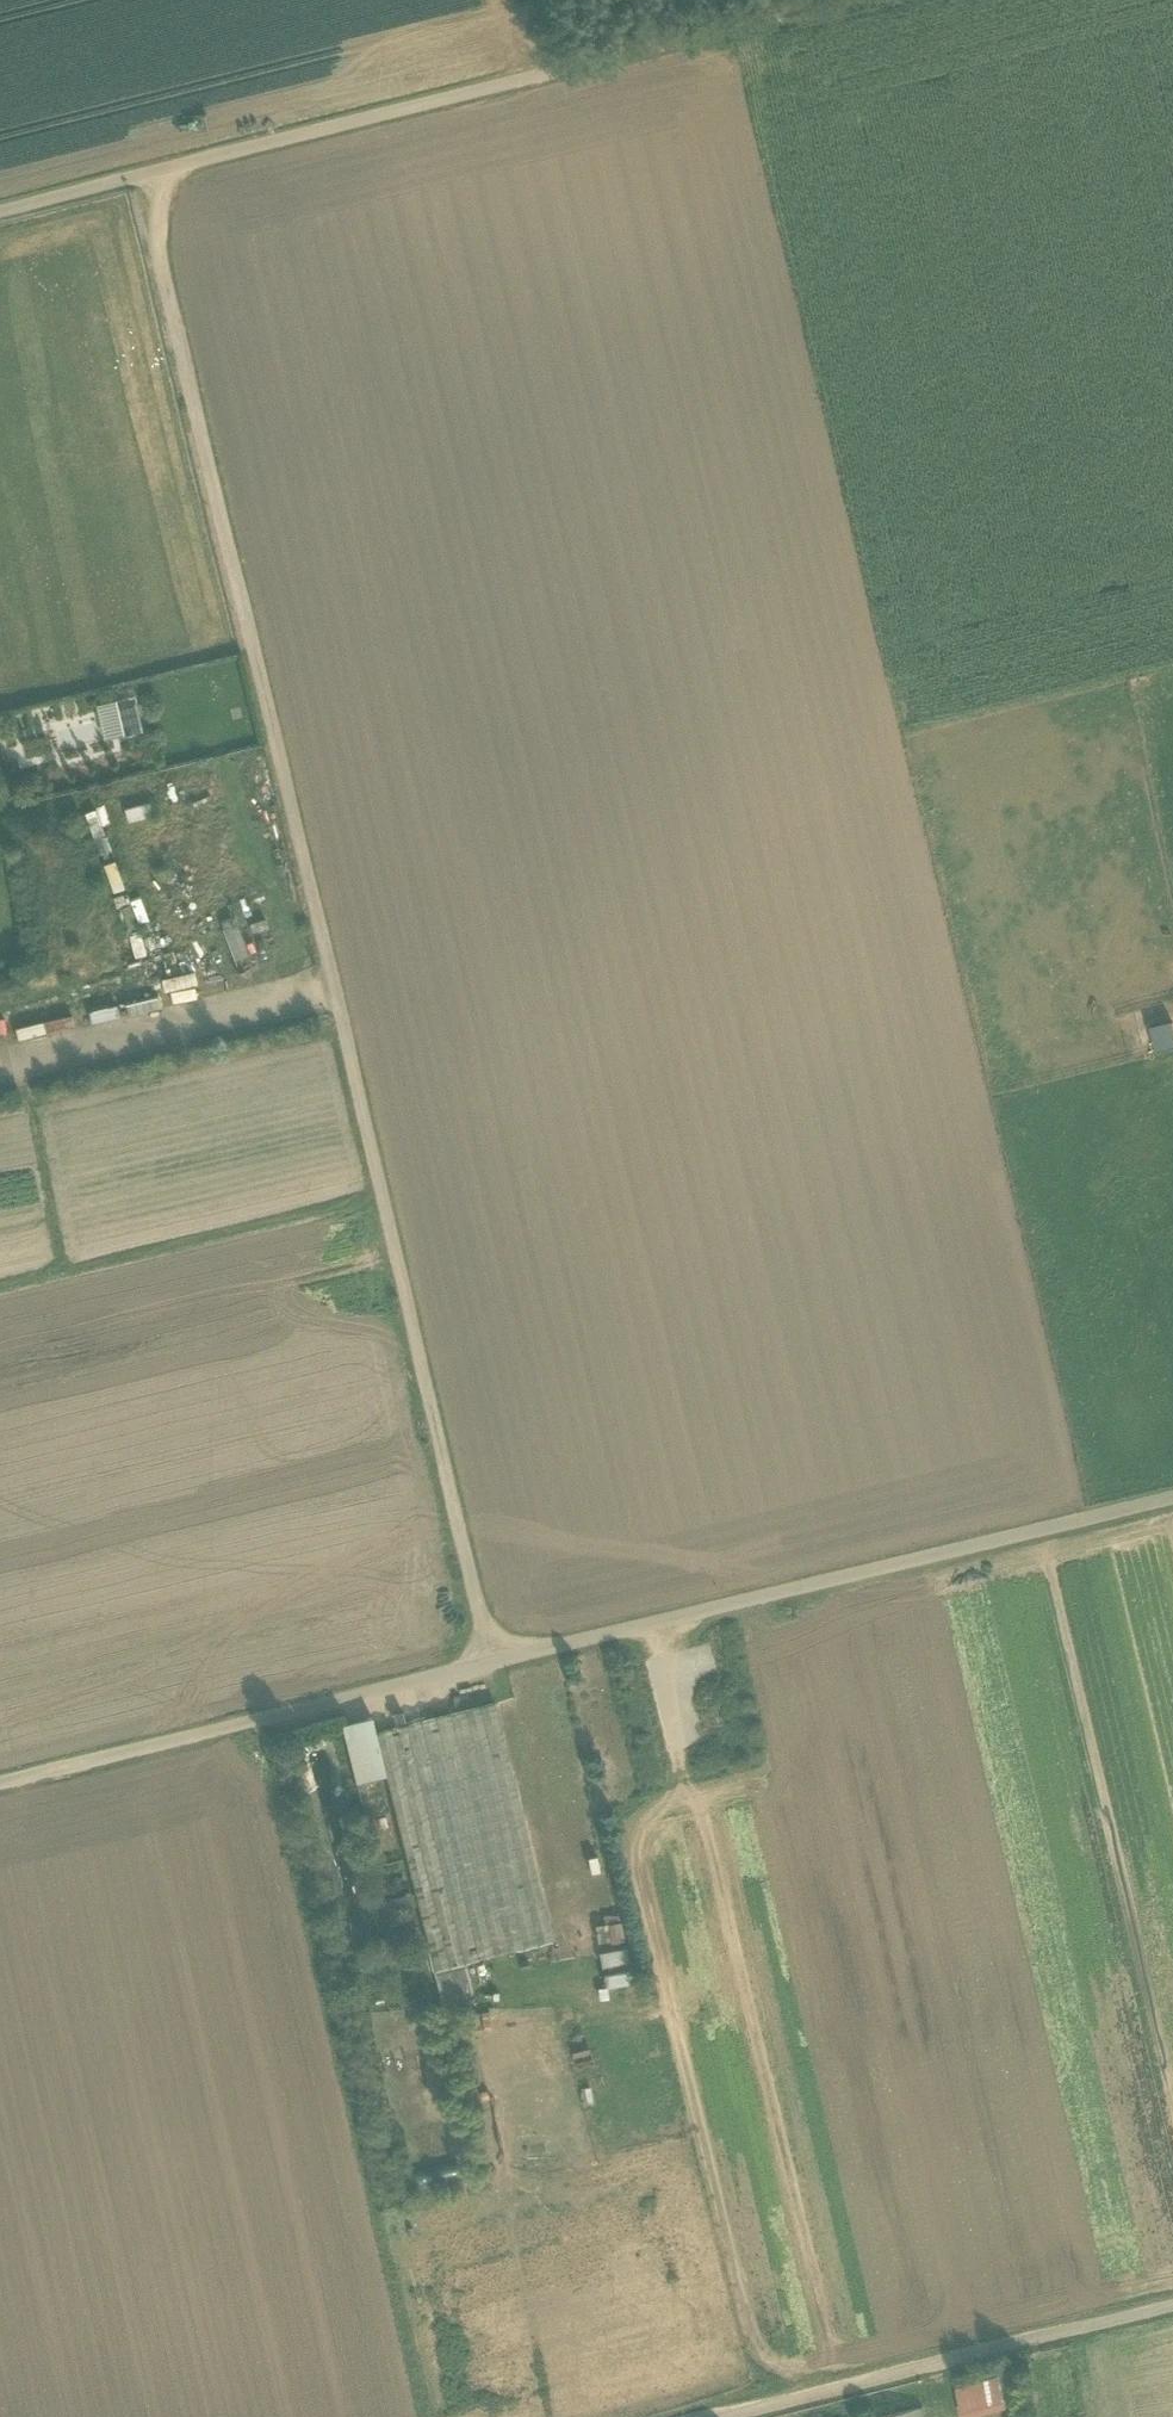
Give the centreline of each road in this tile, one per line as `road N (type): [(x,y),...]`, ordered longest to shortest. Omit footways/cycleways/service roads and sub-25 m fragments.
road 1 (track): [(133,178),(493,1662)]
road 2 (unclassified): [(0,1781),(1172,1496)]
road 3 (unclassified): [(0,211),(837,0)]
road 4 (track): [(1172,2308),(746,2416)]

